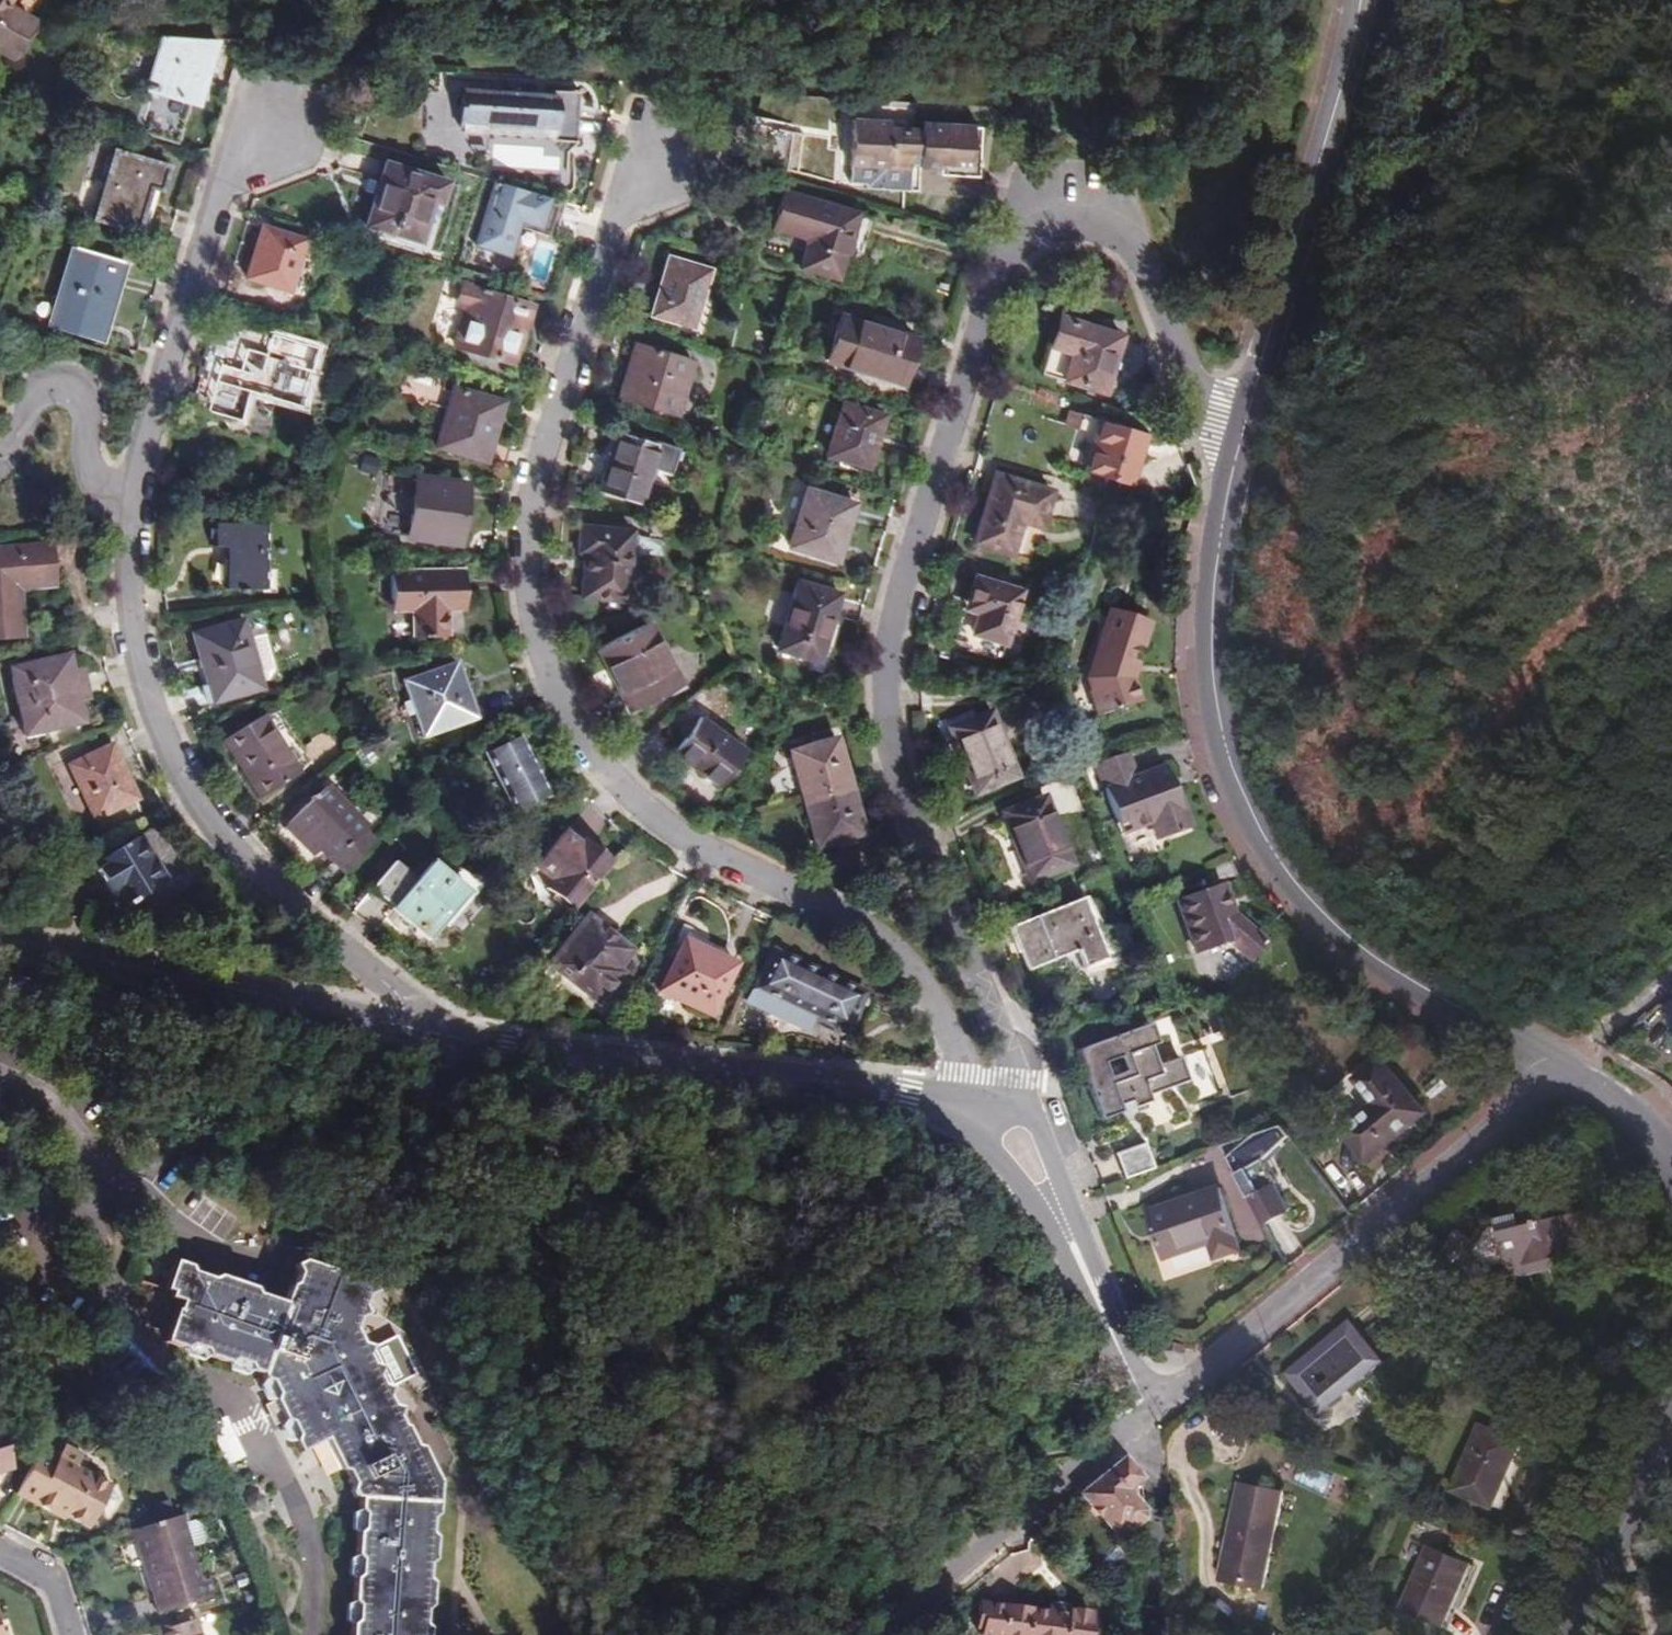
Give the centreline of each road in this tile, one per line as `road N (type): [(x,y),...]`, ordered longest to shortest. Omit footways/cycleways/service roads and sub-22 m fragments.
road 1 (residential): [(1025,1116),(1016,1076),(935,906),(892,761),(893,671),(911,572),(997,269),(1014,242),(1088,225),(1115,233),(1135,251),(1192,391),(1216,423),(1243,433)]
road 2 (residential): [(976,1108),(924,986),(888,943),(676,833),(621,792),(576,733),(544,666),(531,539),(540,472),(611,218),(651,170)]
road 3 (secondary): [(1561,1068),(1354,941),(1294,881),(1260,830),(1228,755),(1212,672),(1215,576),(1243,433)]
road 4 (residential): [(404,1027),(388,987),(263,886),(210,822),(148,696),(133,625),(126,499)]
road 5 (residential): [(976,1108),(404,1027)]
road 6 (residential): [(1561,1068),(1145,1418)]
road 7 (secondary): [(1243,433),(1361,0)]
road 8 (residential): [(404,1027),(0,939)]
road 9 (residential): [(126,499),(222,189),(270,128)]
road 10 (residential): [(1145,1418),(887,1634)]
road 11 (residential): [(976,1108),(981,1140),(1028,1197),(1097,1331),(1119,1351)]
road 12 (residential): [(1119,1351),(1119,1321),(1040,1126),(1025,1116)]
road 13 (residential): [(126,499),(94,480),(86,459),(86,394),(62,382),(37,406),(0,467)]
road 14 (secondary): [(1568,1634),(1671,1405)]
road 15 (residential): [(1143,1634),(1157,1570),(1145,1418)]
road 16 (residential): [(1671,969),(1561,1068)]
road 17 (secondary): [(1671,1162),(1630,1111),(1561,1068)]

